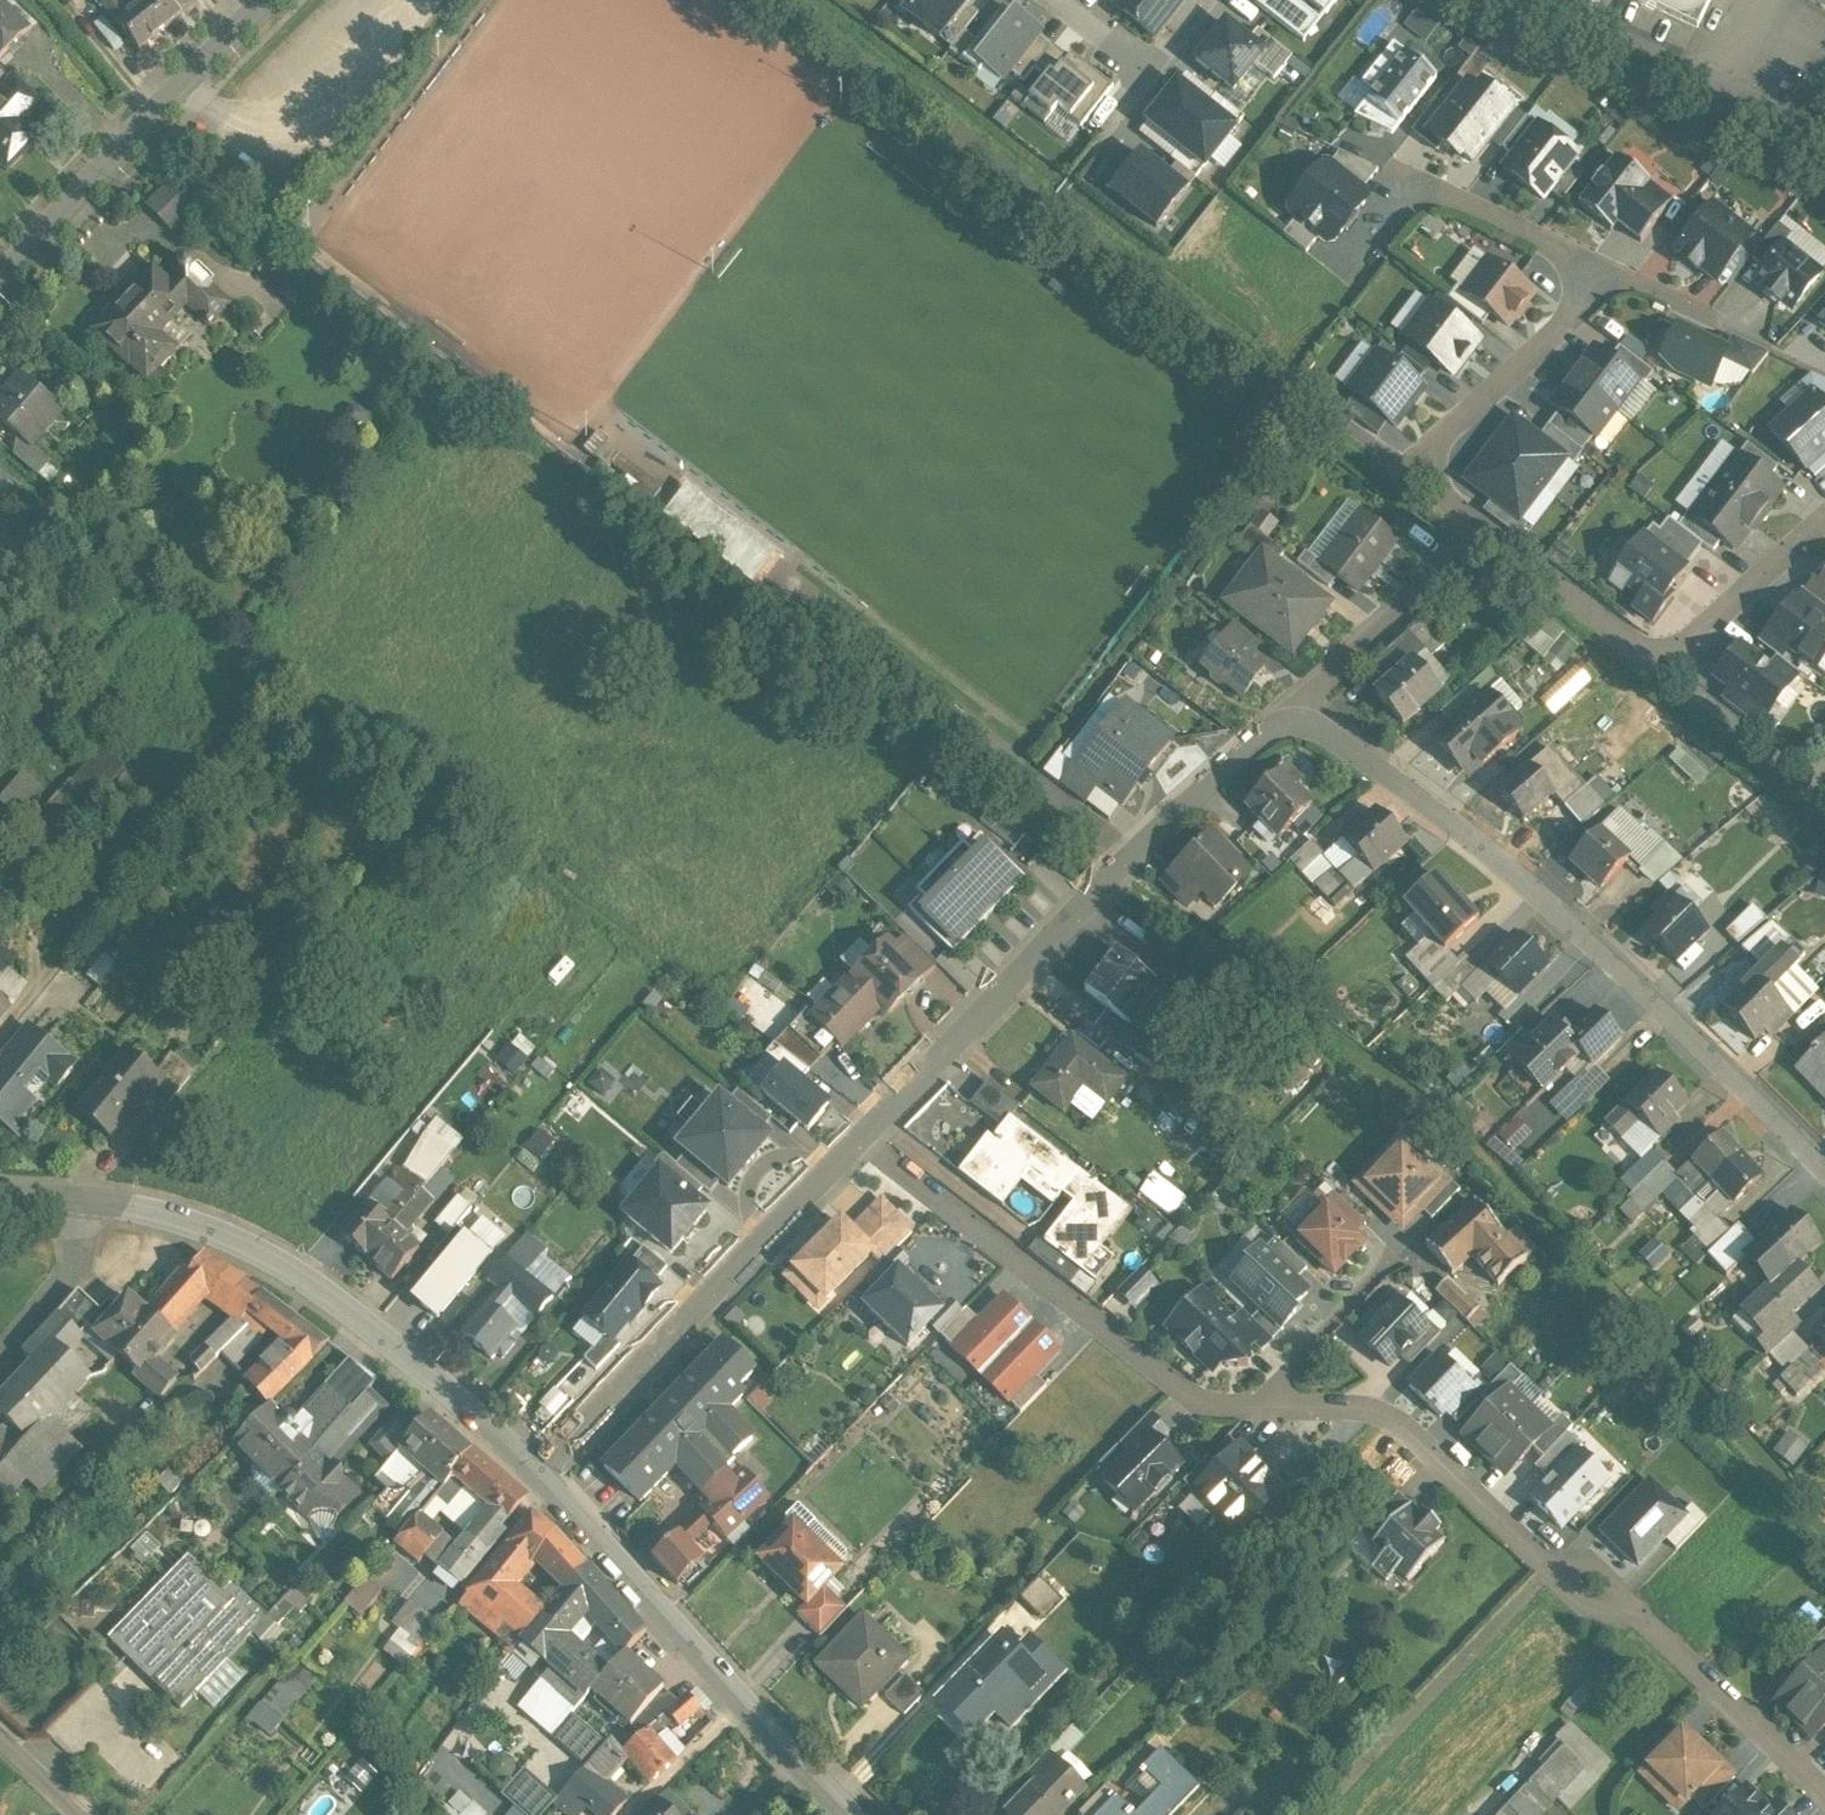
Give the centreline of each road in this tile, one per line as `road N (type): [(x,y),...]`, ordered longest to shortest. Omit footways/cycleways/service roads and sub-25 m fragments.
road 1 (residential): [(867,1135),(1207,1410),(1377,1413),(1411,1434),(1548,1571)]
road 2 (residential): [(1296,721),(1328,730),(1542,894),(1824,1169)]
road 3 (residential): [(1296,721),(1262,734),(867,1135)]
road 4 (residential): [(535,1469),(470,1403),(223,1233),(157,1208),(80,1198)]
road 5 (residential): [(867,1135),(535,1469)]
road 6 (residential): [(854,1814),(535,1469)]
road 7 (residential): [(1483,535),(1653,669),(1824,511)]
road 8 (residential): [(277,0),(187,85),(0,289)]
road 9 (residential): [(1606,280),(1412,478),(1483,535)]
road 10 (residential): [(1483,535),(1296,721)]
road 11 (residential): [(1660,1631),(1824,1792)]
road 12 (residential): [(1055,0),(1149,69),(1211,0)]
road 13 (residential): [(1606,280),(1427,189)]
road 14 (residential): [(0,1352),(75,1268),(80,1198)]
road 15 (residential): [(1548,1571),(1607,1627),(1660,1631)]
road 16 (residential): [(1660,1631),(1604,1580),(1548,1571)]
road 17 (residential): [(1427,189),(1348,289)]
road 18 (residential): [(1721,332),(1606,280)]

